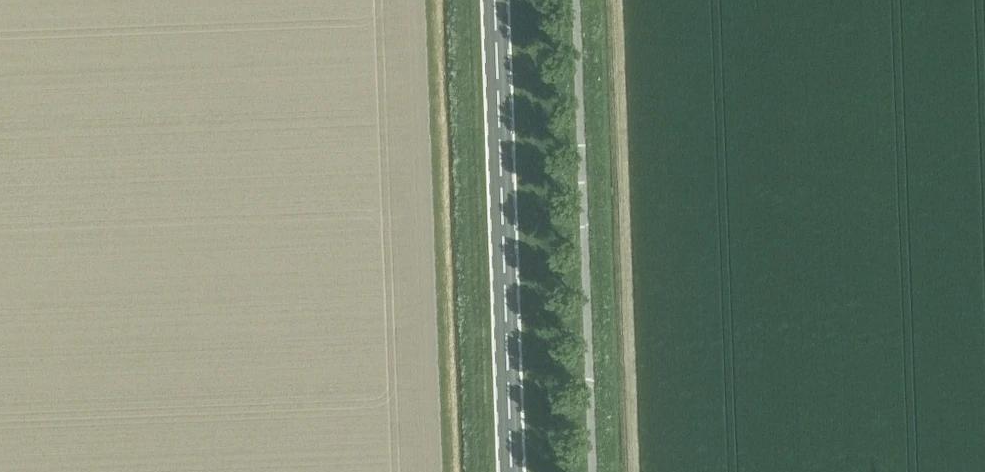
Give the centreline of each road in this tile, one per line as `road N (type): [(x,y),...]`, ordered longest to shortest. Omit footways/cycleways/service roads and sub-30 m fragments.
road 1 (secondary): [(511,471),(494,0)]

